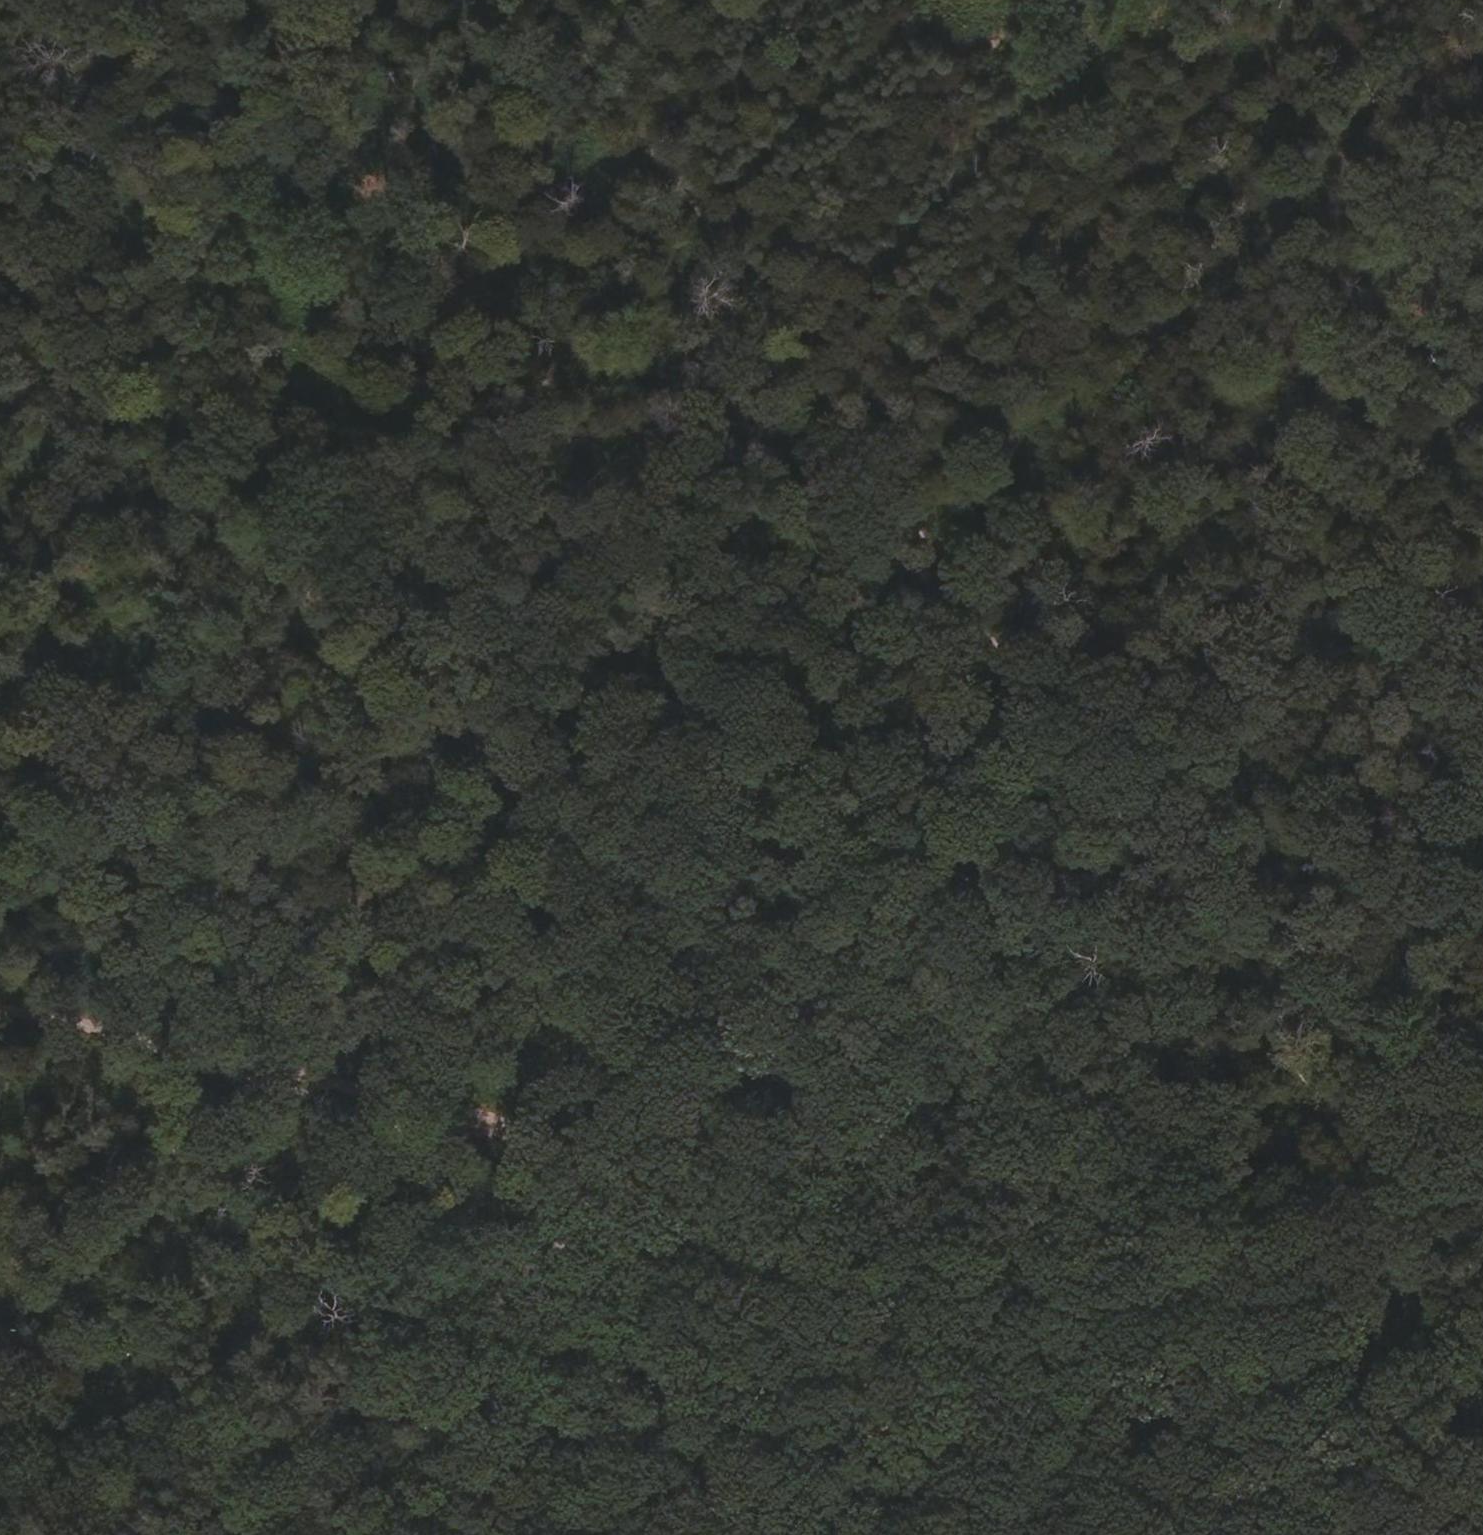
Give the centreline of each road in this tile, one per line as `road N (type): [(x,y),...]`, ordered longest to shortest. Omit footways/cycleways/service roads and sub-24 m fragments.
road 1 (track): [(533,0),(1482,1347)]
road 2 (track): [(0,1017),(667,1173),(932,1534)]
road 3 (track): [(0,168),(142,0)]

